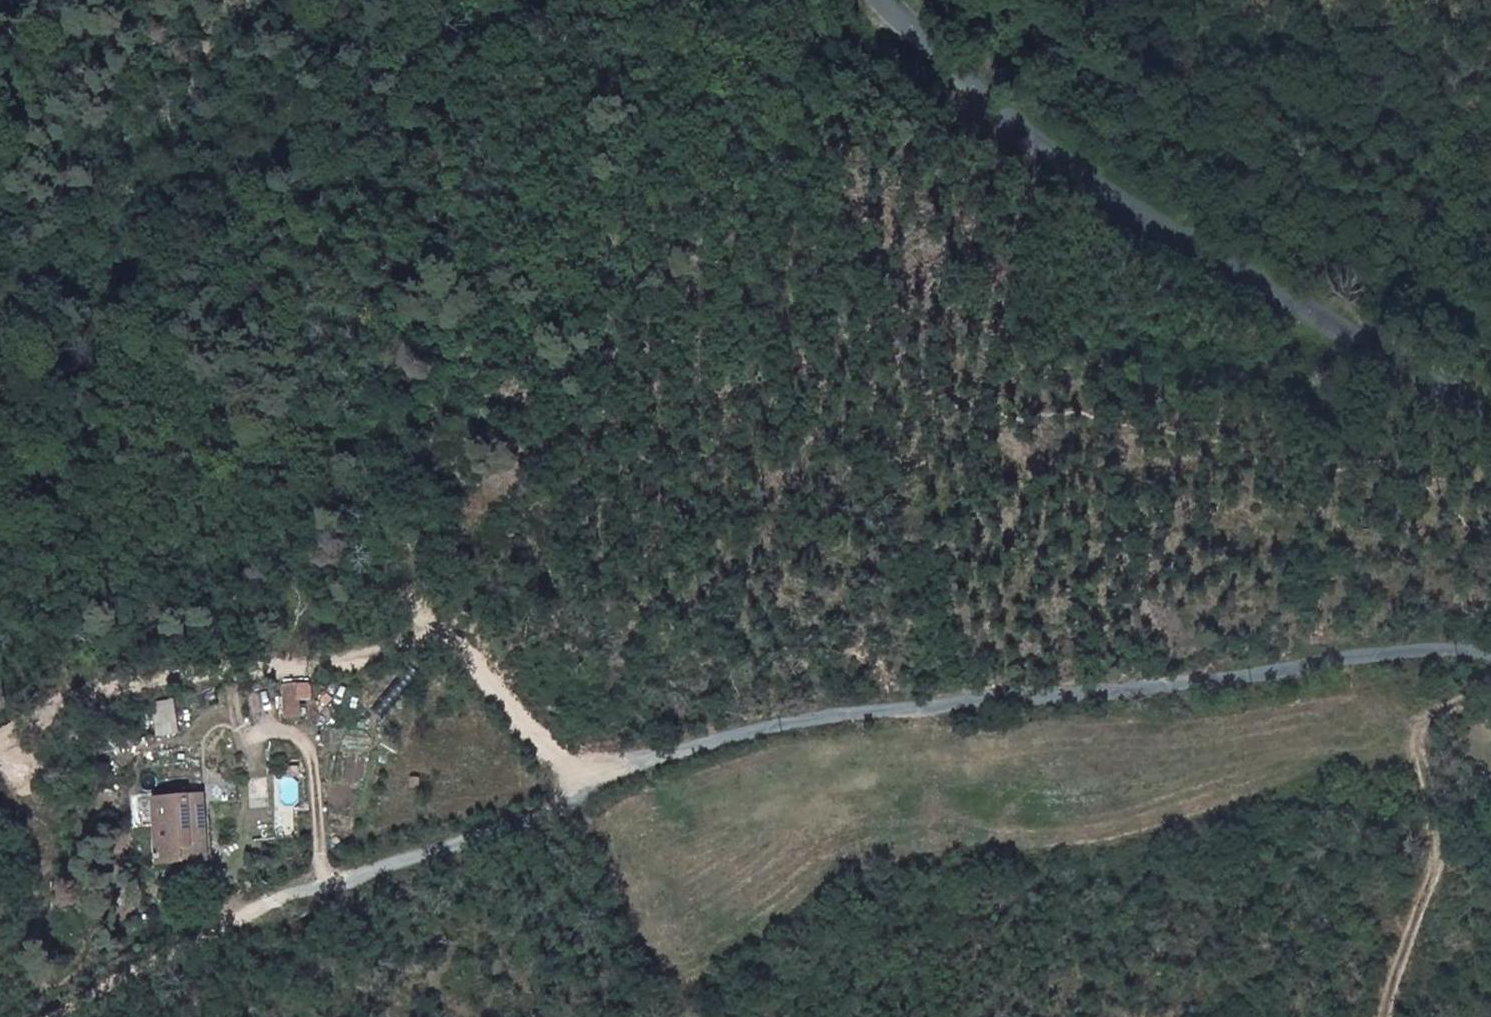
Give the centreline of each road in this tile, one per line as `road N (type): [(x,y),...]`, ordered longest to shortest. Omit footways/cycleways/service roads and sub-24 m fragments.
road 1 (unclassified): [(593,786),(690,747),(789,722),(1320,661),(1490,650)]
road 2 (tertiary): [(1490,422),(1193,249),(985,104),(887,0)]
road 3 (track): [(0,241),(78,191),(220,178),(410,0)]
road 4 (track): [(1490,689),(1431,712),(1421,729),(1434,875),(1385,1016)]

